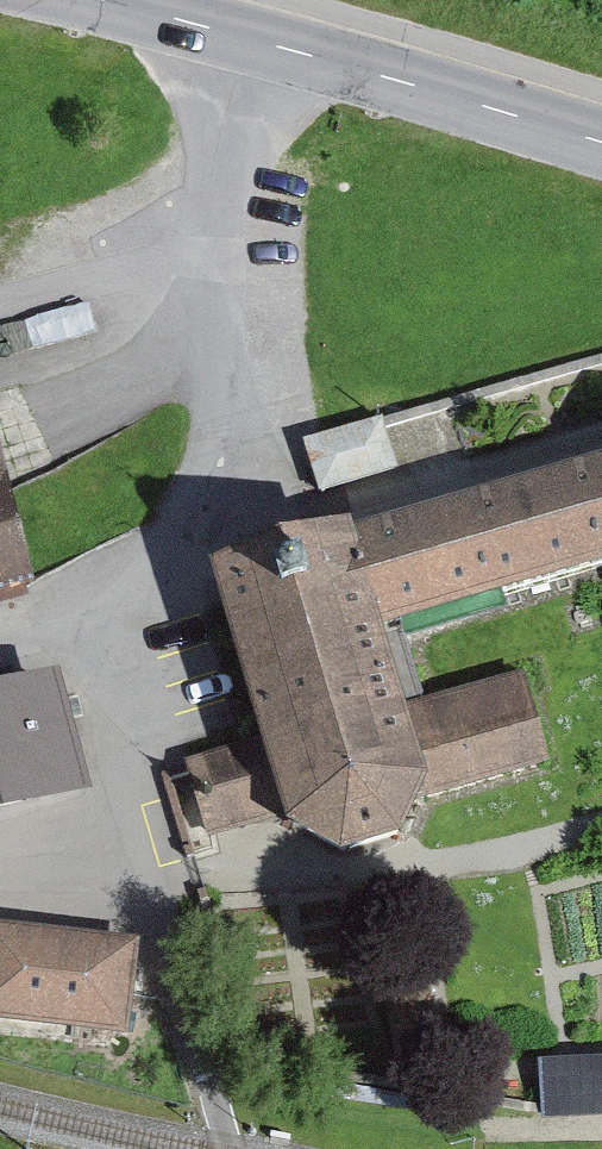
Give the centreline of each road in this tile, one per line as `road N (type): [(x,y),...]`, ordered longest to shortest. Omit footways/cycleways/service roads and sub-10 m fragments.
road 1 (residential): [(179,983),(123,806),(128,621),(200,500),(227,375),(213,217),(261,41)]
road 2 (secondary): [(261,41),(601,144)]
road 3 (track): [(232,1148),(179,983)]
road 4 (secondary): [(106,0),(261,41)]

